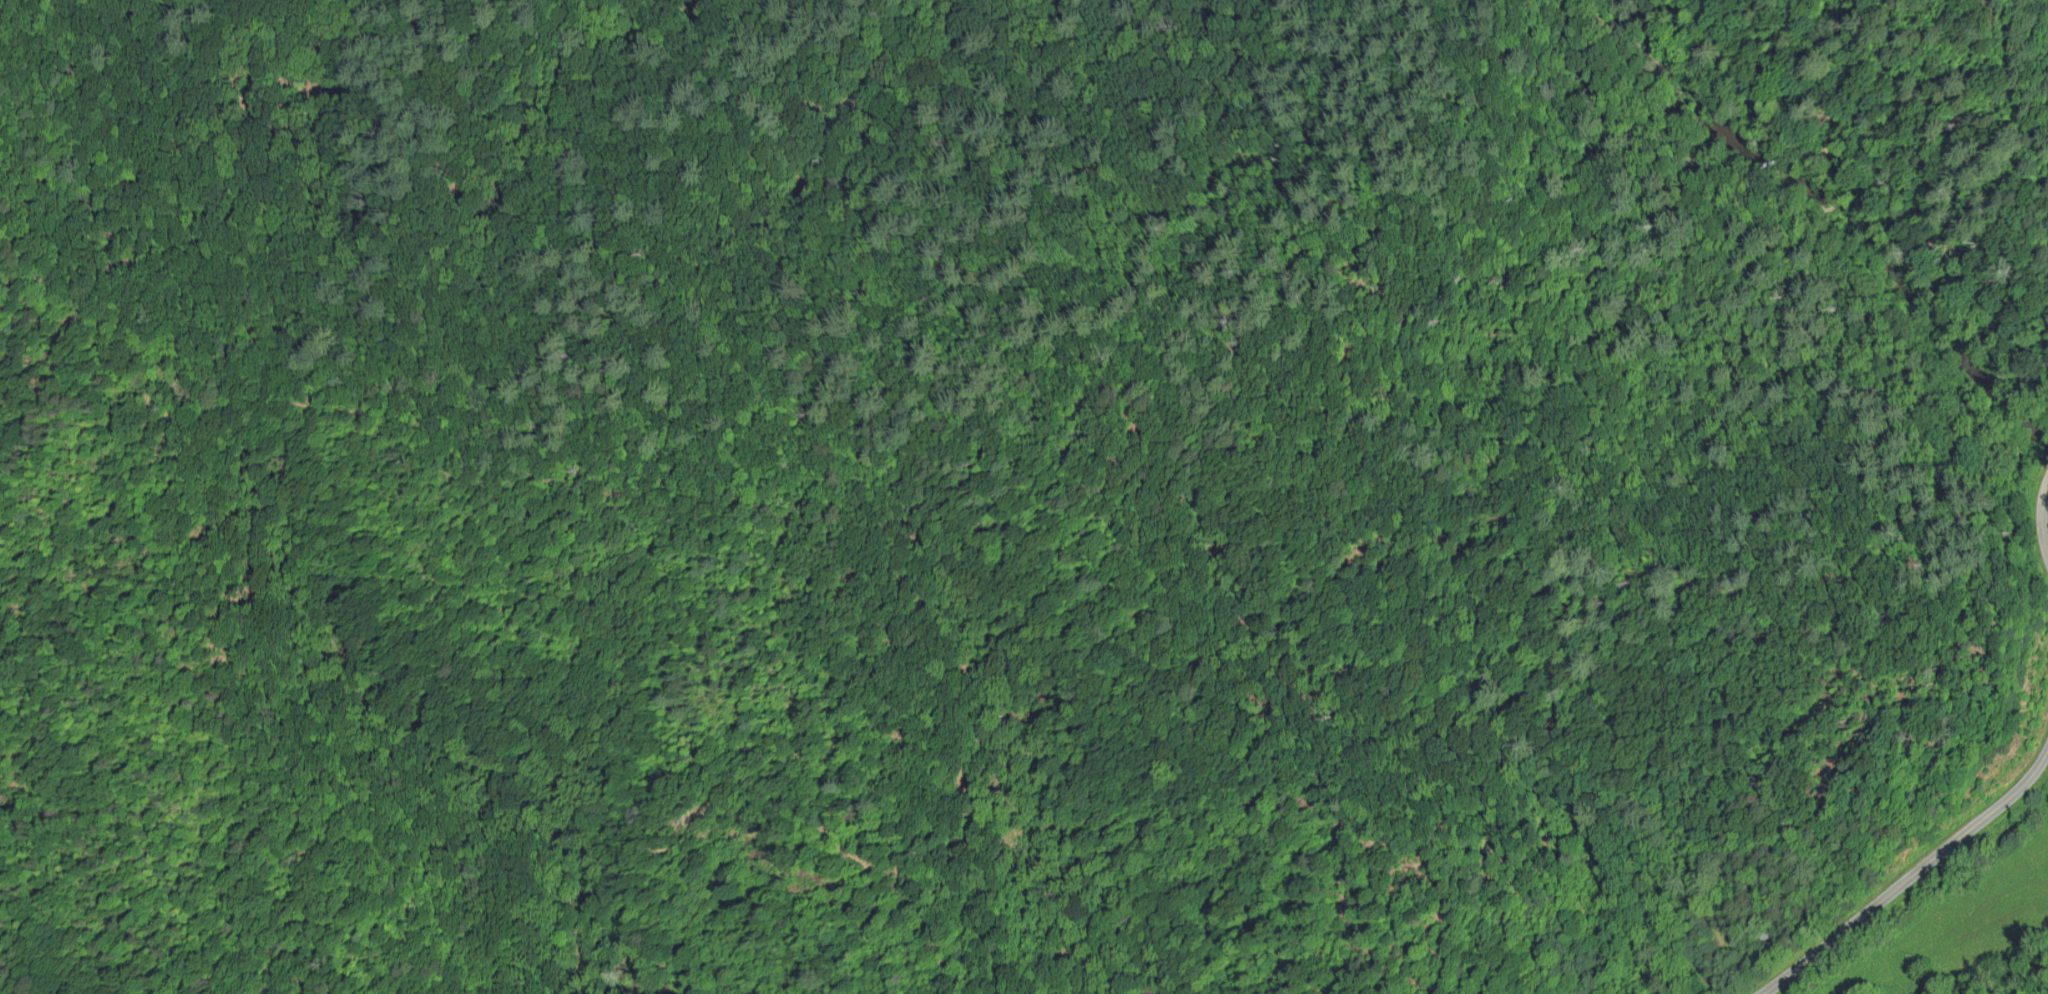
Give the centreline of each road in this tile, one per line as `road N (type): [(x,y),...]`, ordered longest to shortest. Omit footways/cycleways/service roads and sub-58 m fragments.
road 1 (tertiary): [(1758,993),(2003,801),(2047,746)]
road 2 (track): [(1818,993),(1979,885),(2047,828)]

